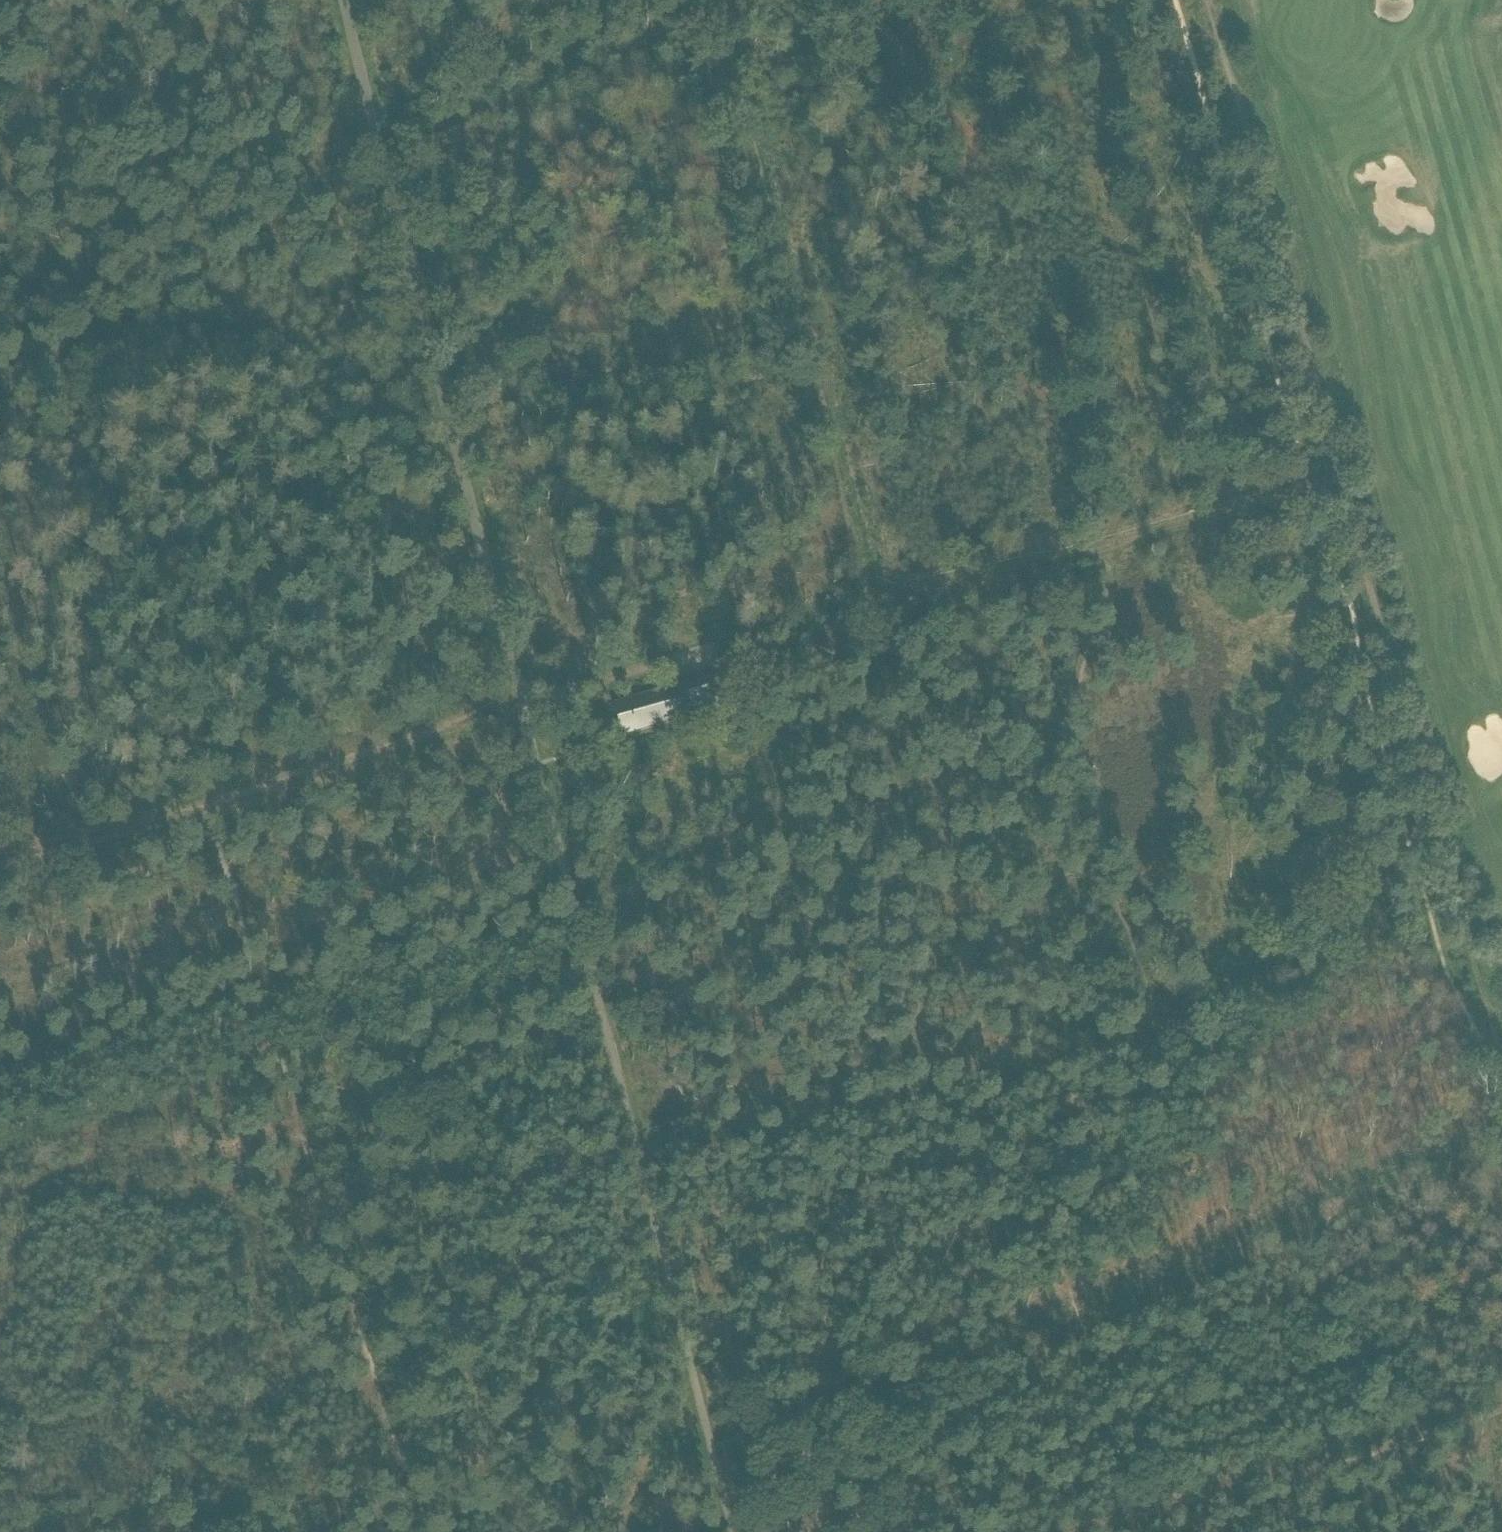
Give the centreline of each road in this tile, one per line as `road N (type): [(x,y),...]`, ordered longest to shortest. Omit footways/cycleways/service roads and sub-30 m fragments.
road 1 (track): [(1219,33),(1501,1044)]
road 2 (track): [(744,1531),(524,712)]
road 3 (track): [(524,712),(349,0)]
road 4 (track): [(524,712),(183,805)]
road 5 (track): [(848,608),(524,712)]
road 6 (track): [(1119,530),(848,608)]
road 7 (track): [(1341,477),(1119,530)]
road 8 (track): [(183,805),(49,839)]

